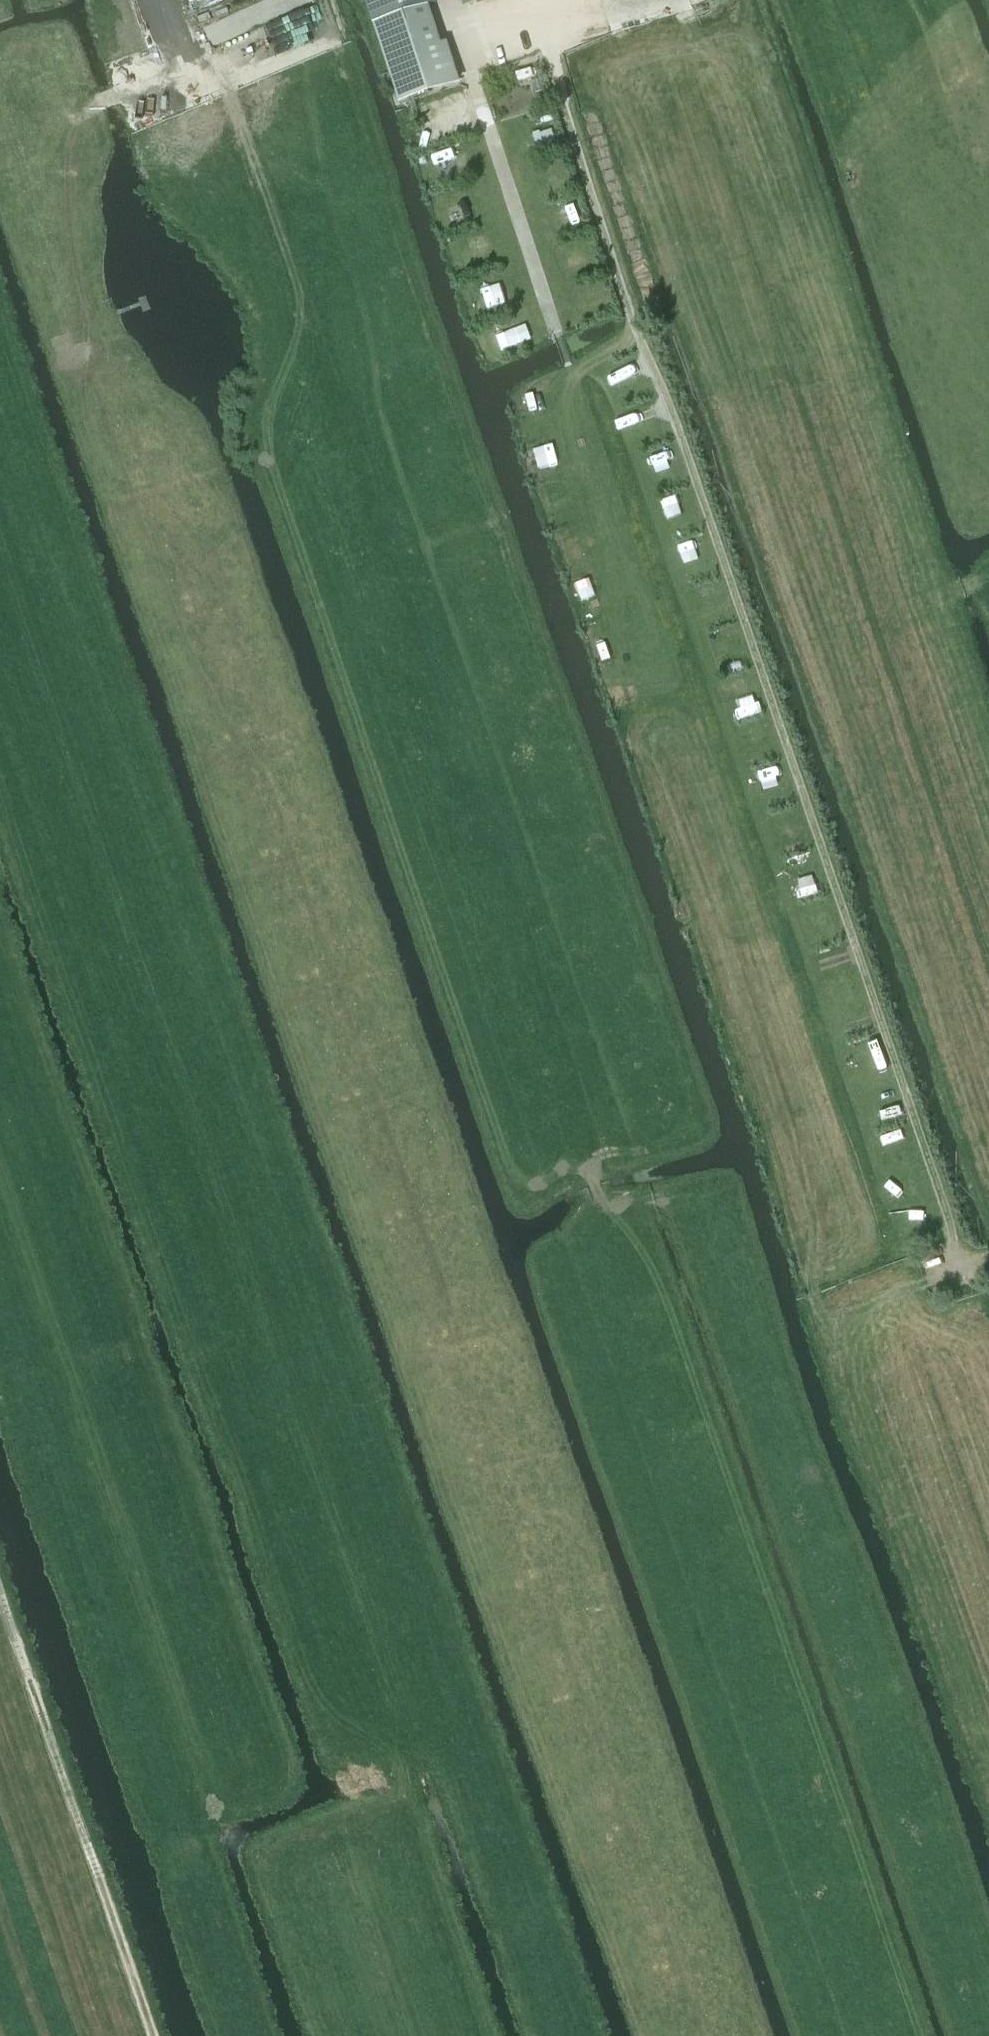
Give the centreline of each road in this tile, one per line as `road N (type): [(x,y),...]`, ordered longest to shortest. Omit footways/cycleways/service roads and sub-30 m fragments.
road 1 (track): [(535,0),(610,255),(961,1256),(988,1255)]
road 2 (track): [(0,1600),(153,2035)]
road 3 (track): [(46,308),(0,169)]

